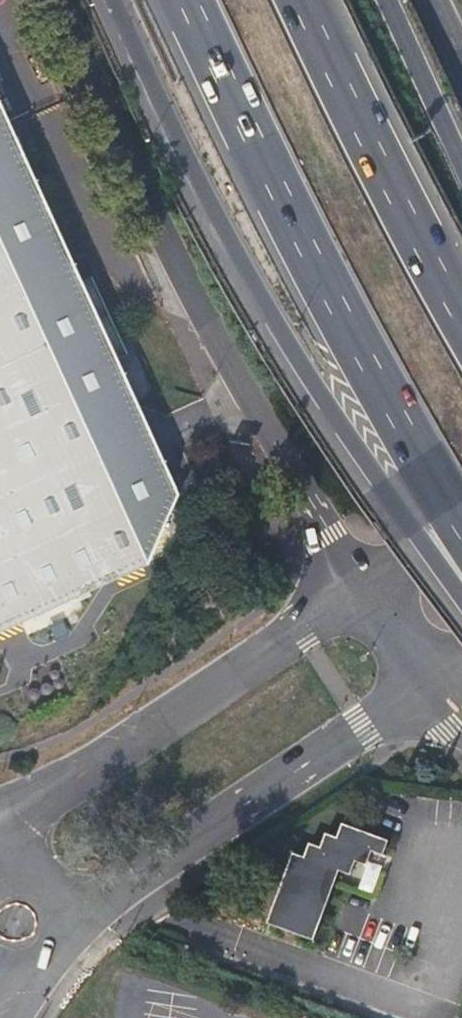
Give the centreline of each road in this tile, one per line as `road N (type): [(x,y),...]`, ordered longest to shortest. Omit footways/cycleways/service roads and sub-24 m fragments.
road 1 (motorway): [(114,0),(209,198),(342,430),(461,601)]
road 2 (residential): [(60,0),(352,584)]
road 3 (motorway): [(189,0),(366,359),(461,525)]
road 4 (unclassified): [(45,906),(109,896),(435,680)]
road 5 (unclassified): [(352,584),(11,828)]
road 6 (motorway): [(461,311),(305,0)]
road 7 (motorway): [(461,156),(389,0)]
road 8 (unclassified): [(461,517),(352,584)]
road 9 (unclassified): [(352,584),(435,680)]

